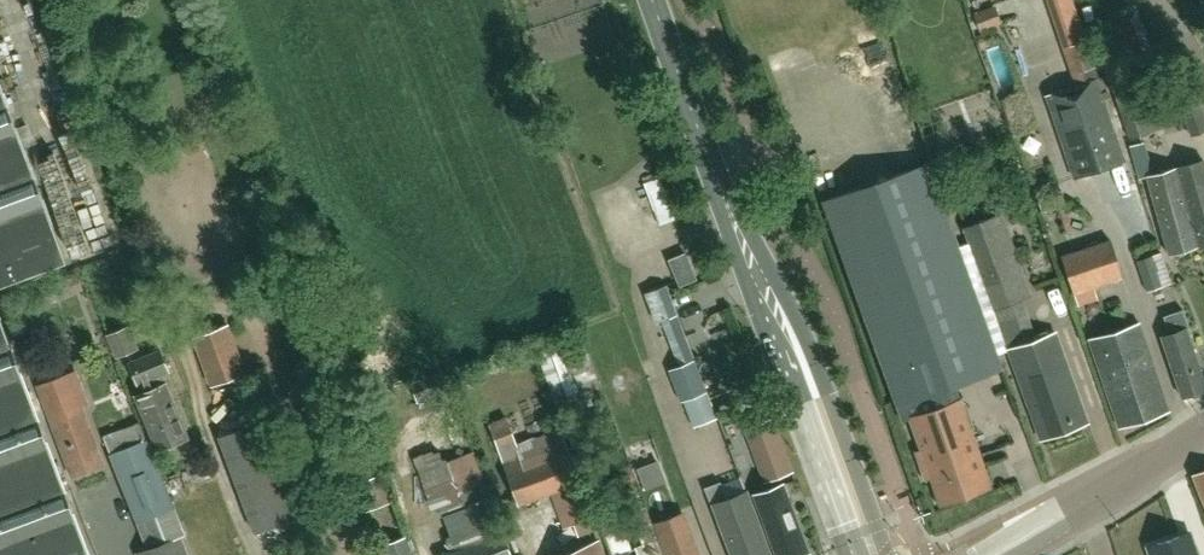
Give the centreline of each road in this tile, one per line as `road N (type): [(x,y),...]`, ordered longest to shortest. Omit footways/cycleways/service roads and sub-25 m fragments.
road 1 (secondary): [(868,554),(806,366),(710,163),(653,0)]
road 2 (secondary): [(990,554),(1203,427)]

